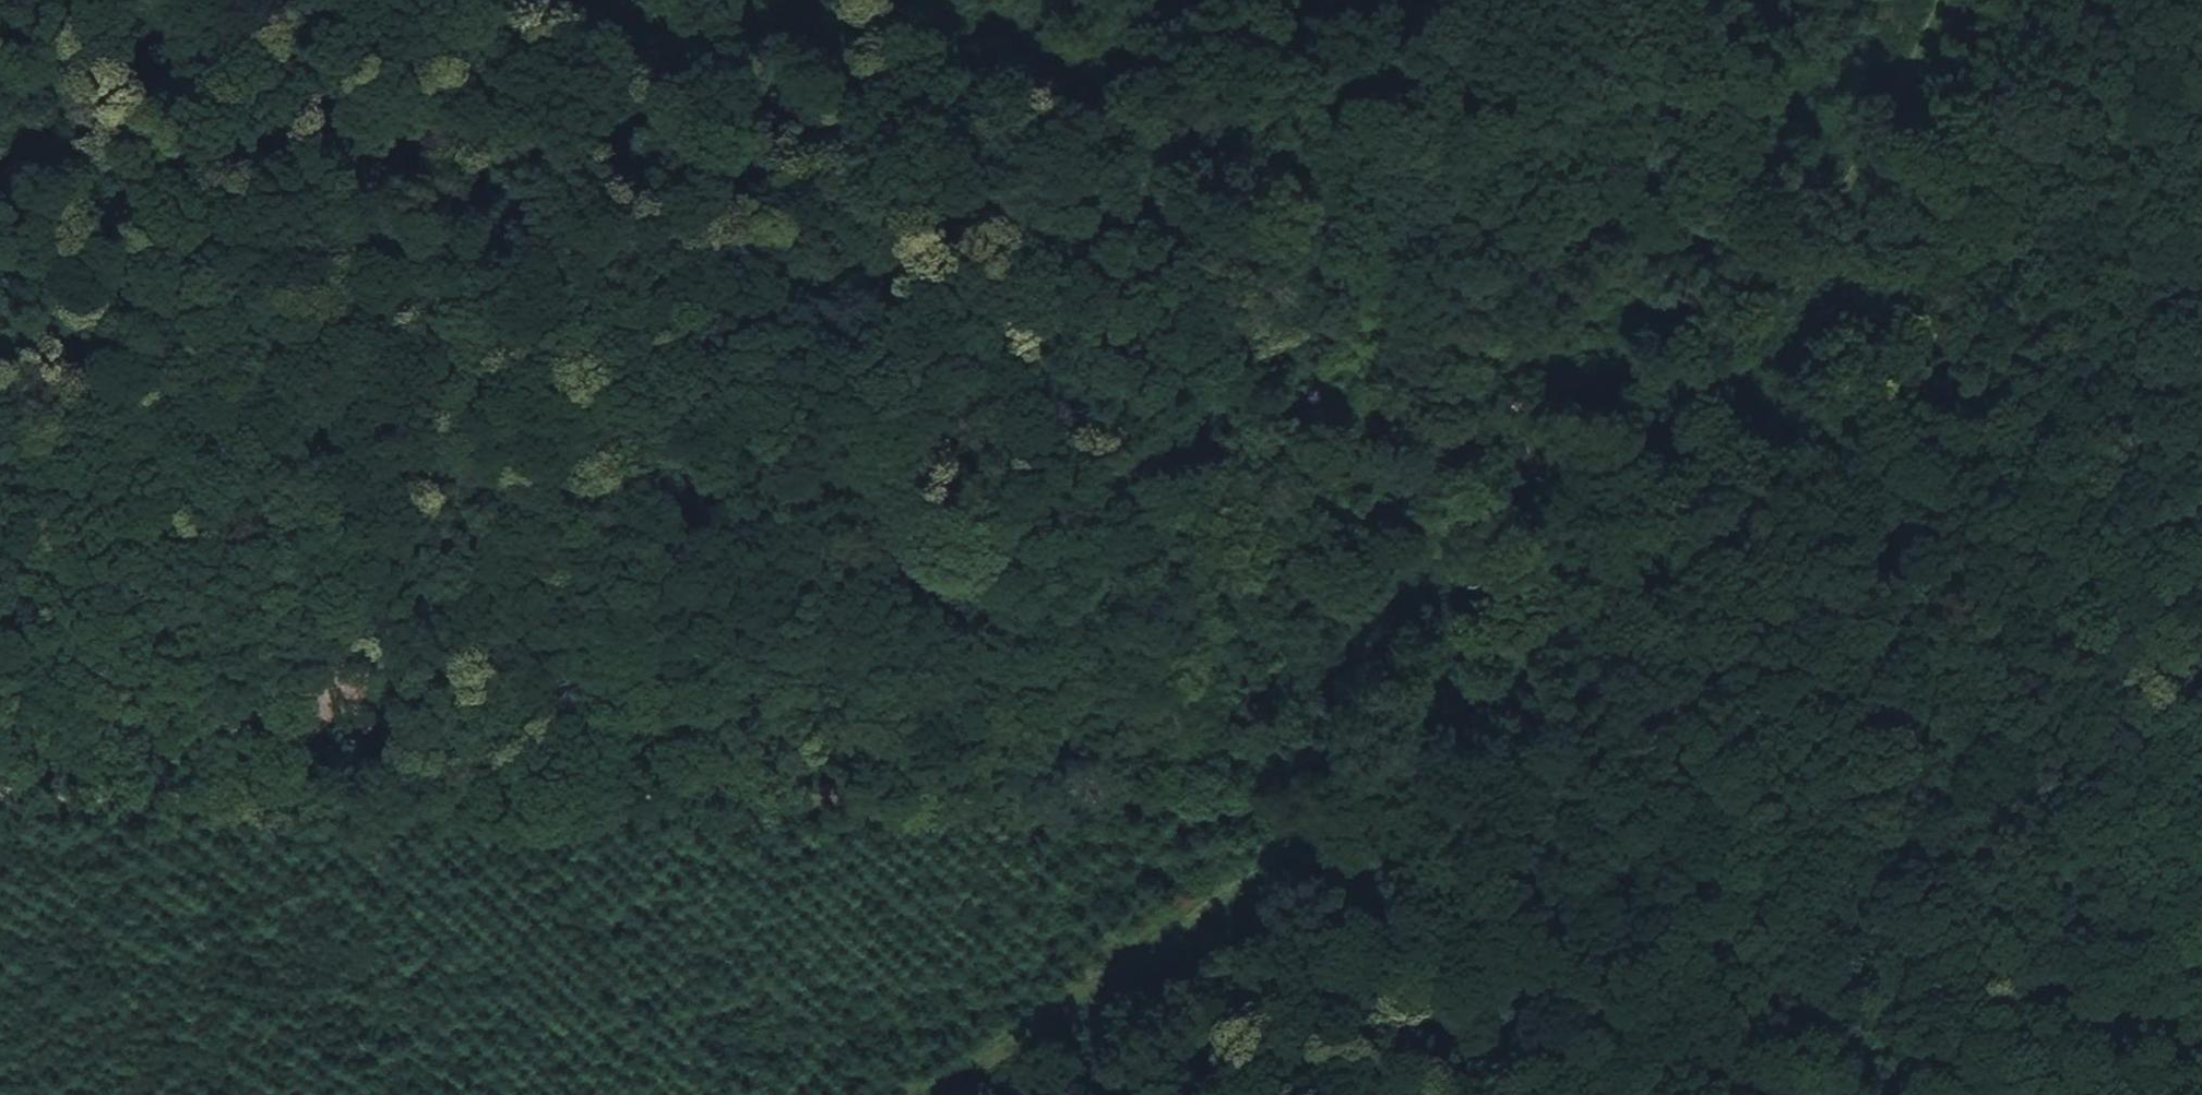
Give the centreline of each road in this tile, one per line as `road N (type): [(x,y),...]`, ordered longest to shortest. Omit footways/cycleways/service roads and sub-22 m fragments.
road 1 (track): [(1927,0),(1903,158),(1780,408),(1509,609),(1118,922),(844,1094)]
road 2 (track): [(1426,0),(1362,66),(1291,217),(1234,267),(1177,270),(1020,262),(722,154),(567,146),(269,37),(56,0)]

